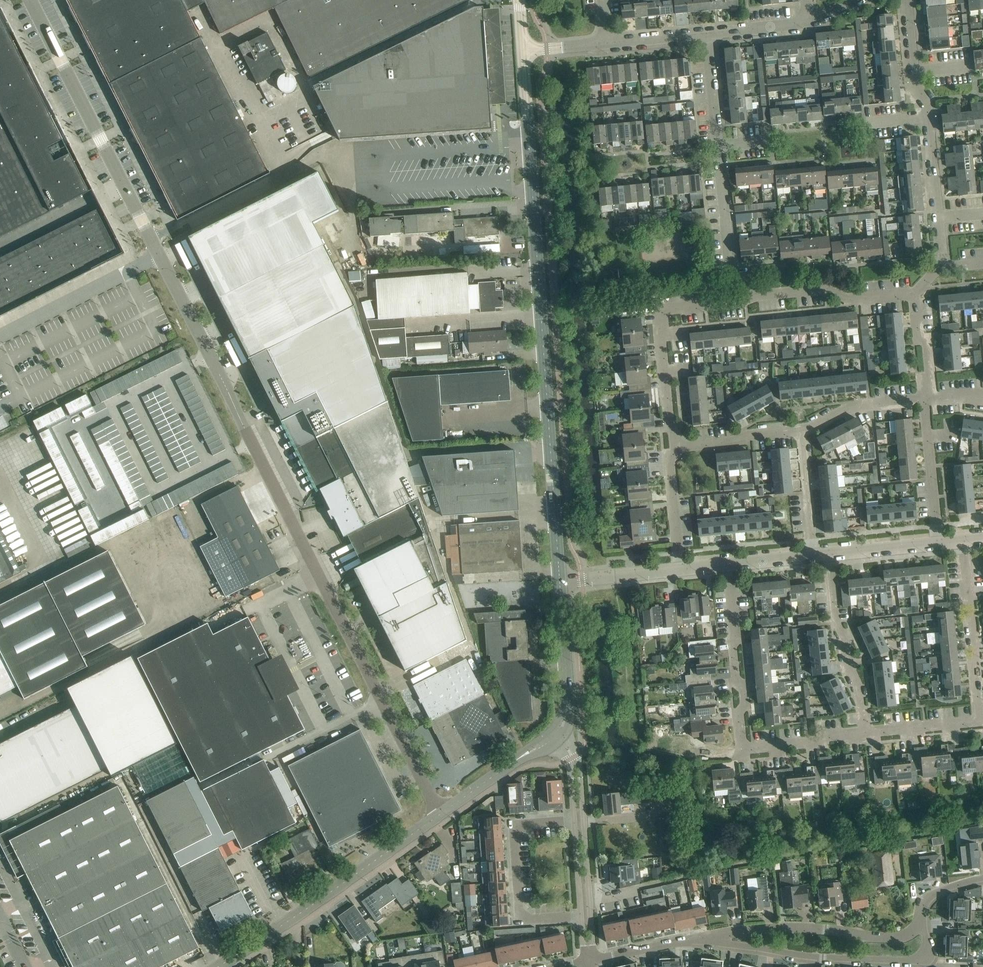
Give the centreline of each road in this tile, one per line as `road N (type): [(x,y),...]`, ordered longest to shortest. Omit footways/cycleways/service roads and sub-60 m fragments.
road 1 (unclassified): [(440,814),(30,0)]
road 2 (tertiary): [(559,581),(523,51)]
road 3 (residential): [(682,447),(669,425),(658,312),(827,289),(851,300),(914,294)]
road 4 (residential): [(728,565),(743,744),(864,732)]
road 5 (residential): [(585,903),(723,867),(878,841)]
road 6 (residential): [(864,732),(980,722),(963,541)]
road 7 (tertiary): [(218,966),(440,814)]
road 8 (residential): [(920,917),(926,950),(906,961),(808,956),(716,936)]
road 9 (residential): [(586,915),(534,919),(519,908),(514,837),(526,824),(579,820)]
road 10 (residential): [(716,936),(796,927),(898,937),(920,917)]
road 11 (residential): [(864,732),(836,622),(828,555)]
road 12 (tertiary): [(556,735),(568,701),(559,581)]
road 13 (residential): [(943,266),(928,117)]
road 14 (residential): [(938,544),(925,400)]
road 15 (tertiary): [(440,814),(556,735)]
road 16 (residential): [(732,282),(718,146)]
road 17 (residential): [(588,961),(716,936)]
road 18 (residential): [(801,431),(852,407),(925,400)]
road 19 (residential): [(680,570),(668,463),(682,447)]
road 20 (residential): [(813,556),(801,431)]
road 21 (residential): [(559,581),(680,570)]
road 22 (residential): [(682,447),(801,431)]

